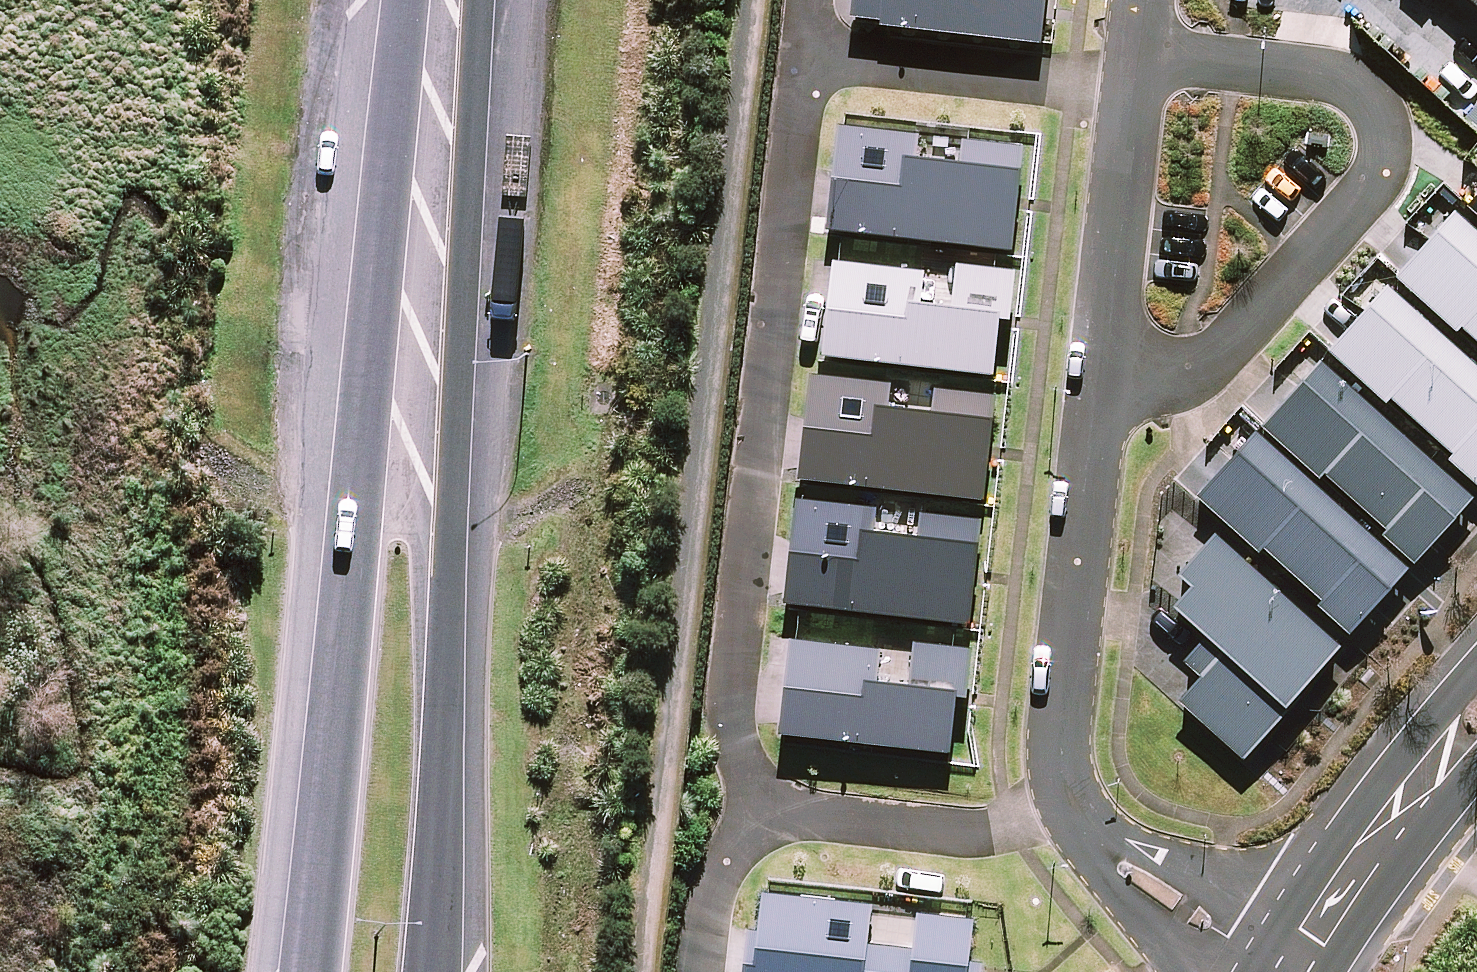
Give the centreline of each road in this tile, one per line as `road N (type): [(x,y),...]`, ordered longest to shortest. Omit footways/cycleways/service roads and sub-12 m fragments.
road 1 (residential): [(739,805),(738,749),(726,717),(799,51)]
road 2 (residential): [(1138,52),(1315,68),(1353,85),(1375,112),(1383,179),(1217,364),(1167,383),(1101,382)]
road 3 (primary): [(319,971),(370,523),(420,332)]
road 4 (primary): [(420,332),(455,557),(434,971)]
road 5 (residential): [(1065,796),(1059,717),(1101,382)]
road 6 (residential): [(1133,94),(799,51)]
road 7 (residential): [(1065,796),(977,832),(739,805)]
road 8 (primary): [(446,0),(420,332)]
road 9 (tertiary): [(1293,964),(1476,724)]
road 10 (residential): [(1101,382),(1133,94)]
road 11 (residential): [(1293,964),(1227,938),(1118,865),(1065,796)]
road 12 (residential): [(693,971),(702,885),(739,805)]

